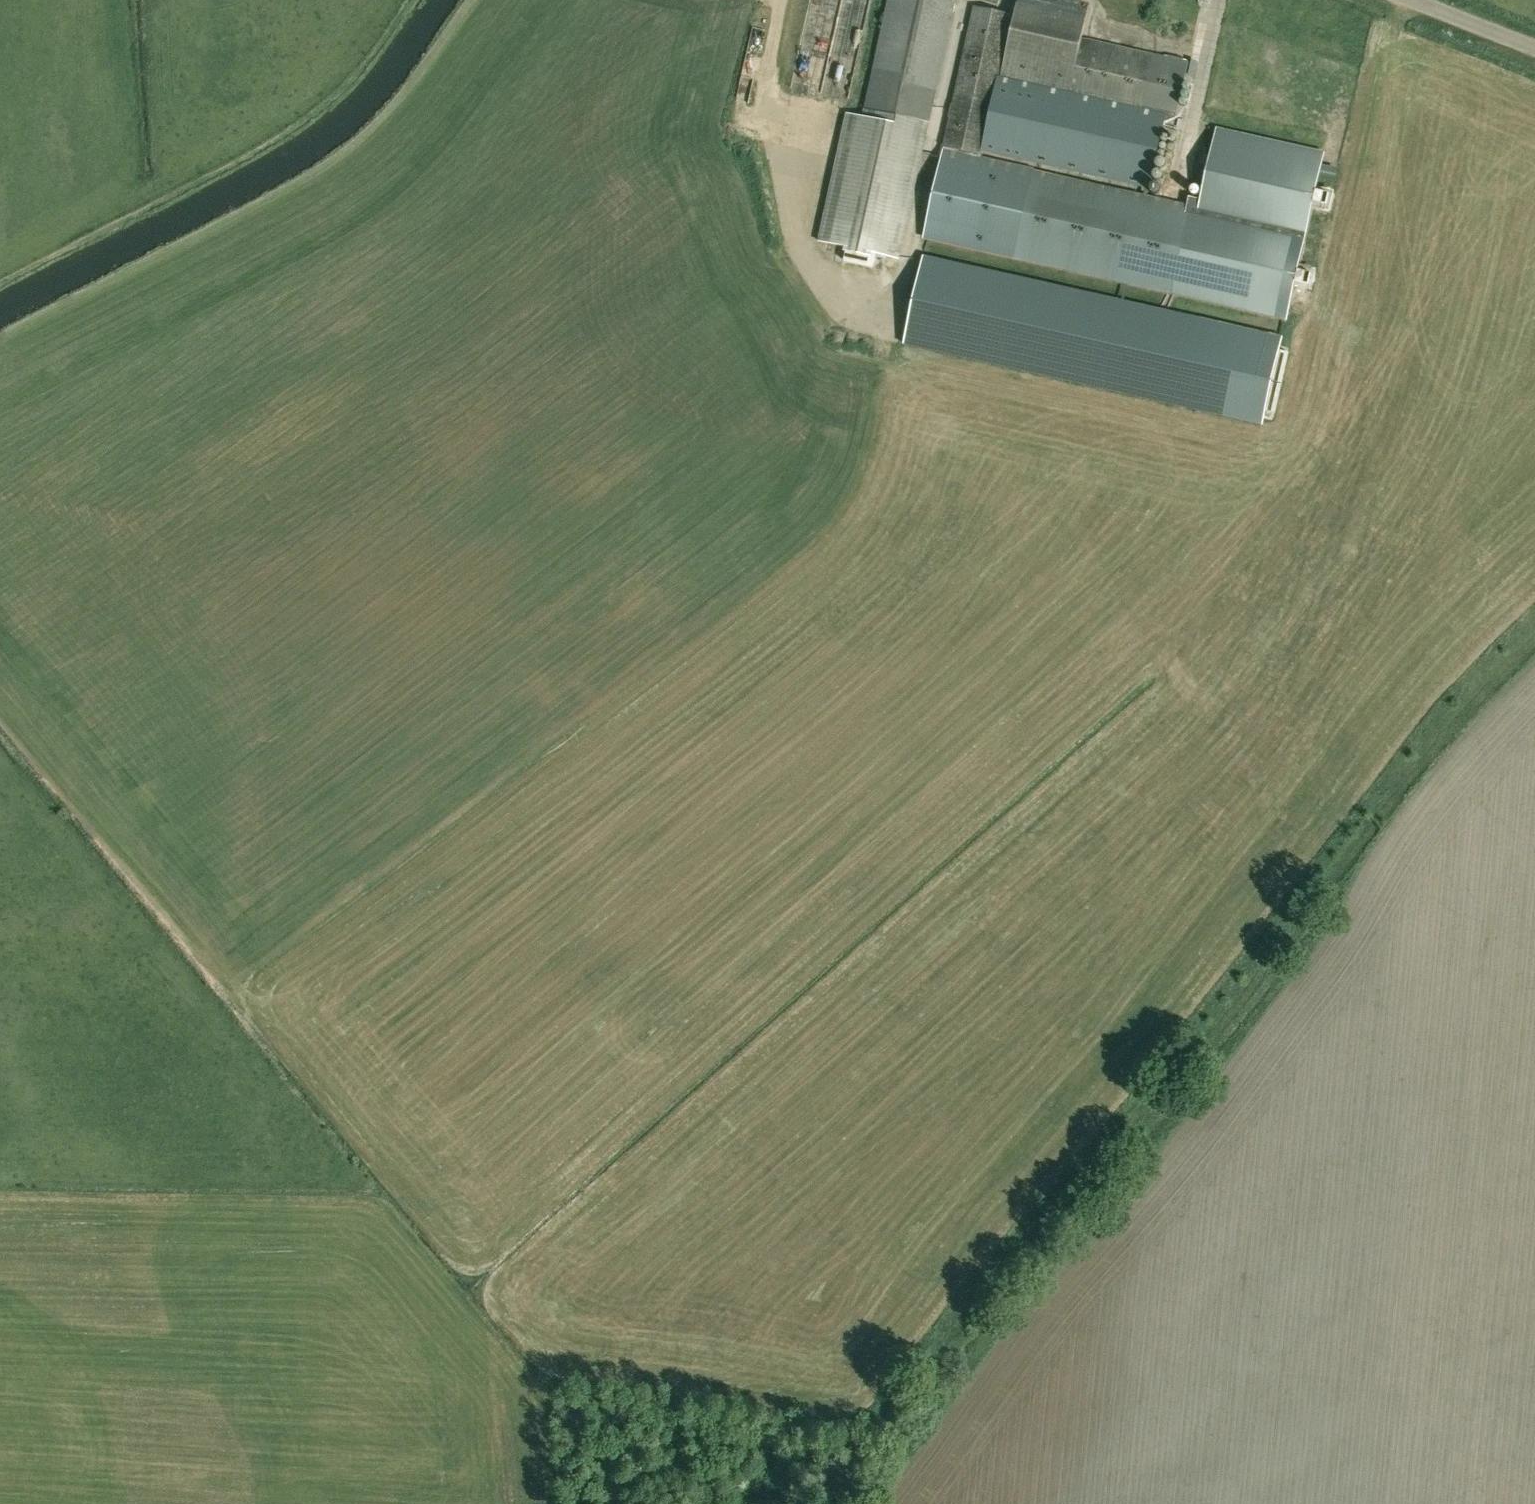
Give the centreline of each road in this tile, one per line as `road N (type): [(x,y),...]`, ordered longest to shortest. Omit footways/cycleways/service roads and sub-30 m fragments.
road 1 (unclassified): [(1534,50),(1407,0)]

